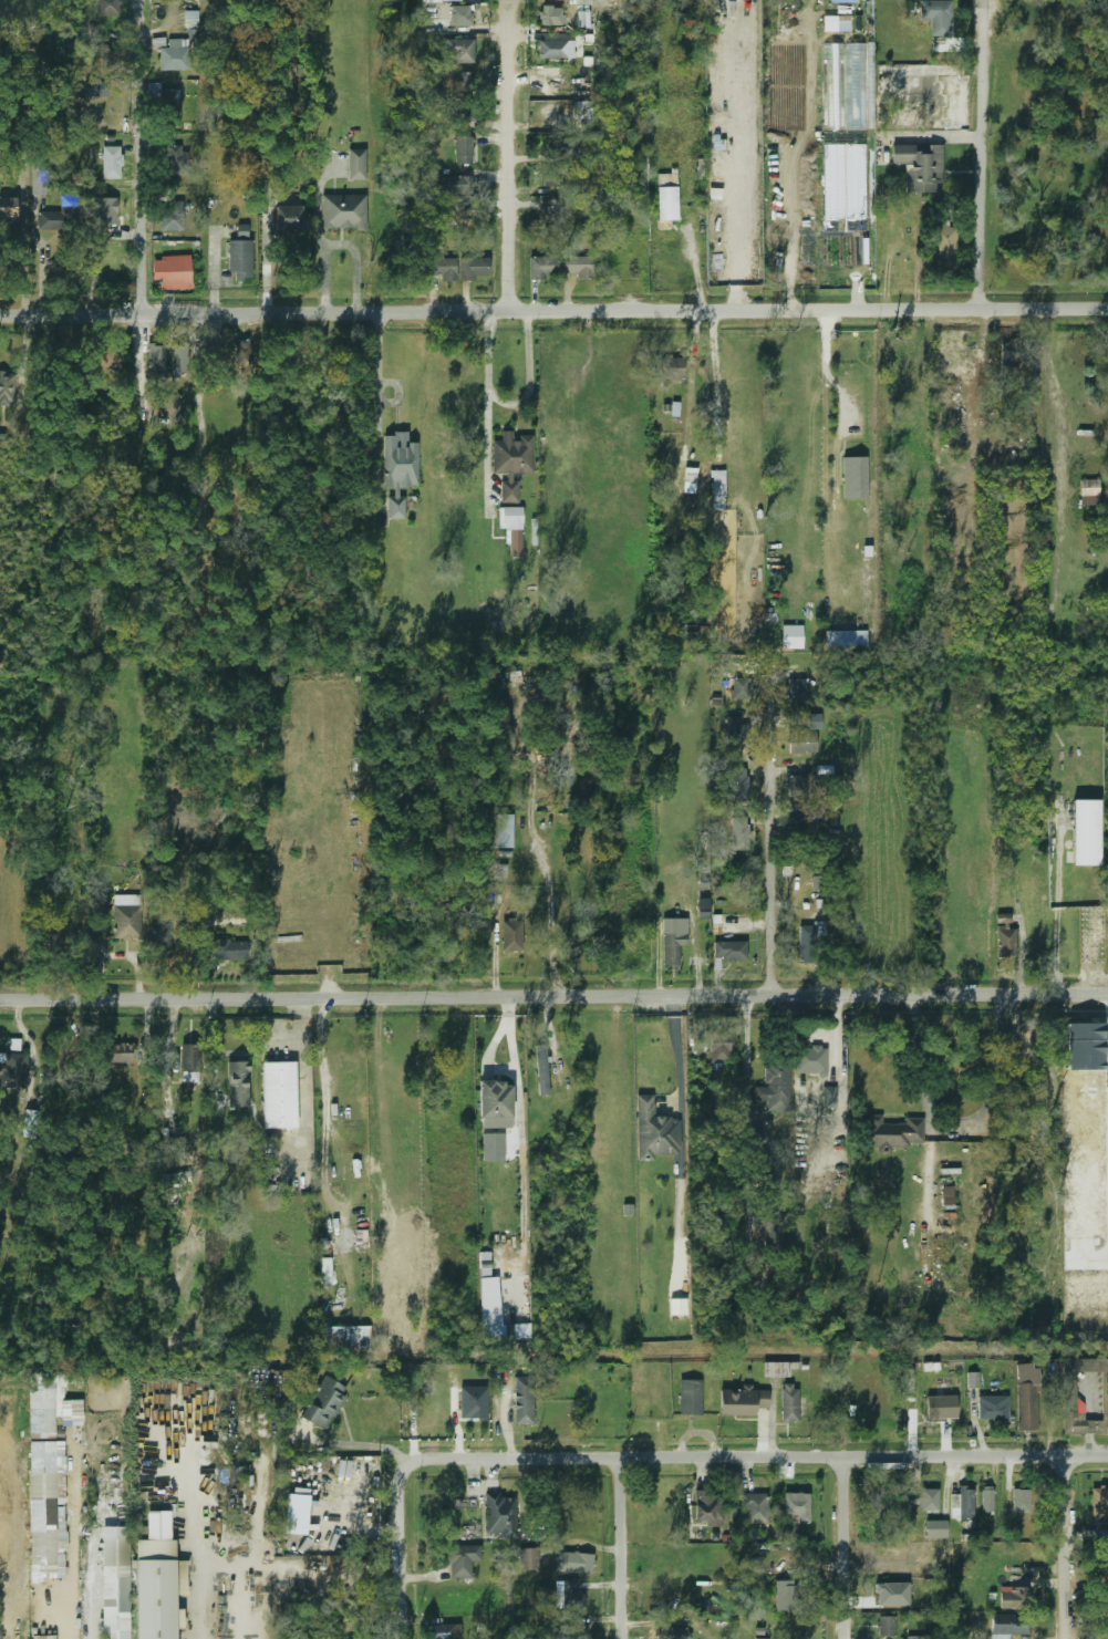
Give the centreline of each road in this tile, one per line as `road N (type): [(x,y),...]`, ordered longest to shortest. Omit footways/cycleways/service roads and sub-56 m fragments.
road 1 (residential): [(1107,308),(0,315)]
road 2 (tertiary): [(1107,993),(0,999)]
road 3 (residential): [(1107,1456),(422,1462)]
road 4 (residential): [(146,623),(144,0)]
road 5 (residential): [(774,995),(773,662)]
road 6 (residential): [(511,311),(511,0)]
road 7 (residential): [(983,310),(987,0)]
road 8 (residential): [(279,1638),(275,1371)]
road 9 (residential): [(405,1638),(402,1487),(410,1467),(422,1462)]
road 10 (residential): [(1069,1638),(1065,1456)]
road 11 (residential): [(849,1638),(846,1459)]
road 12 (residential): [(626,1638),(620,1461)]

